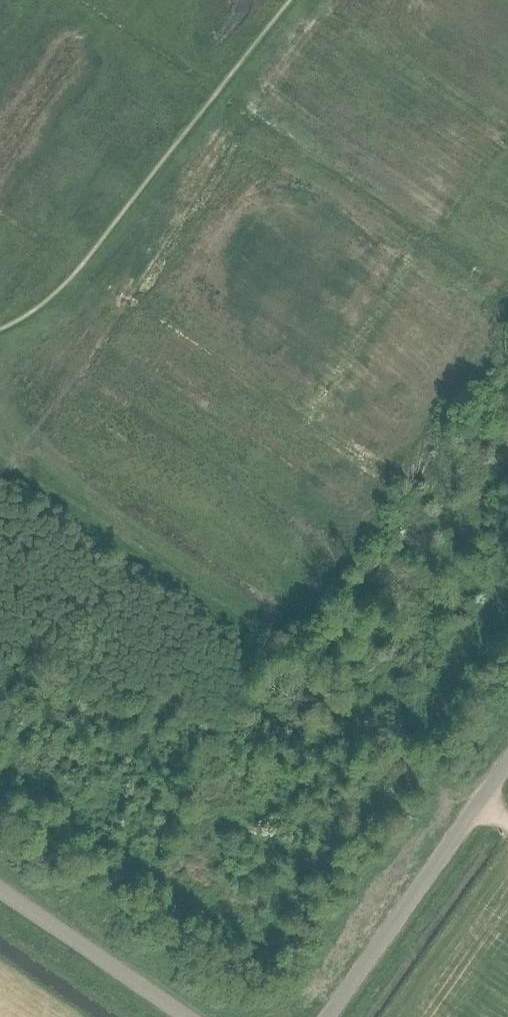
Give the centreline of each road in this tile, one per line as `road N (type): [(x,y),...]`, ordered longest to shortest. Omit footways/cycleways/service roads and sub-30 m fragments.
road 1 (unclassified): [(324,1016),(507,770)]
road 2 (unclassified): [(179,1016),(0,895)]

